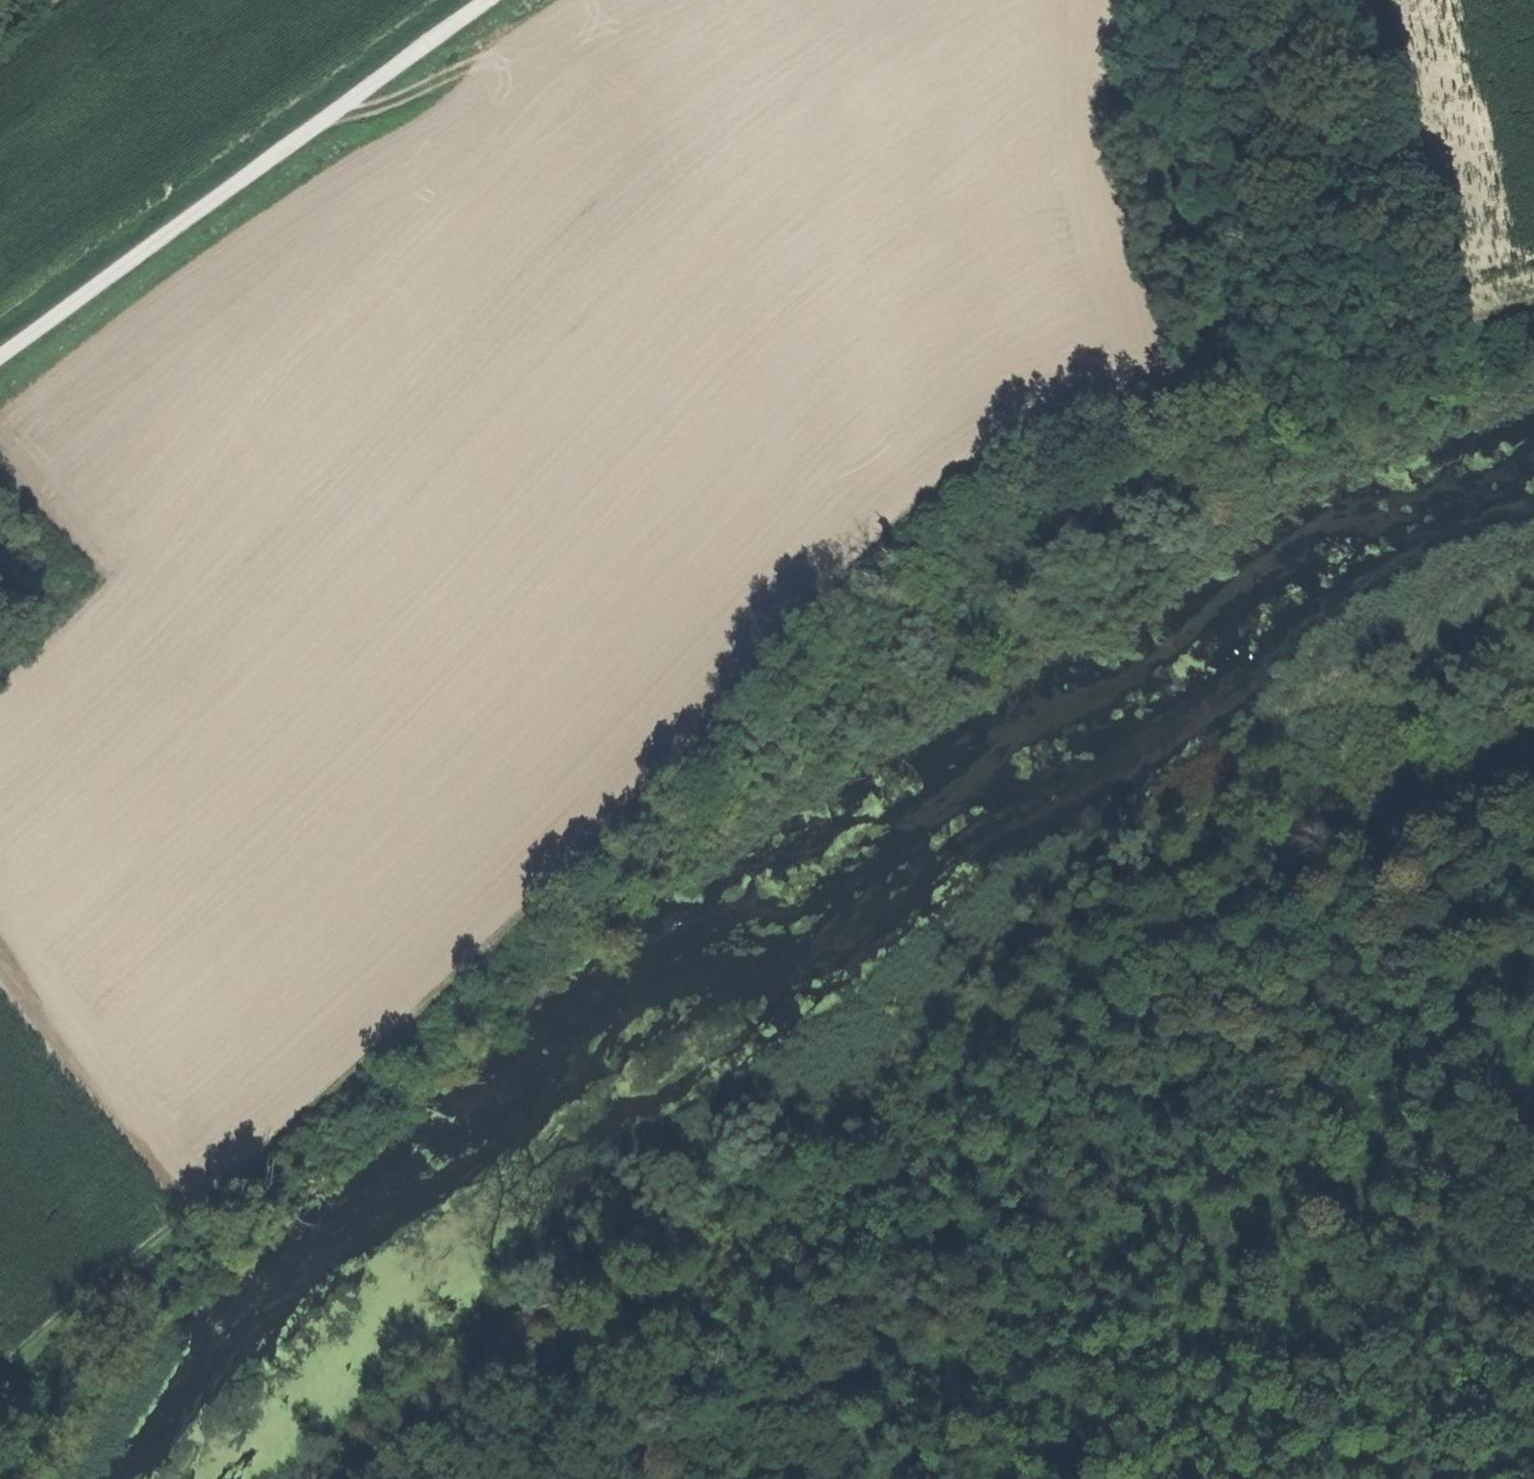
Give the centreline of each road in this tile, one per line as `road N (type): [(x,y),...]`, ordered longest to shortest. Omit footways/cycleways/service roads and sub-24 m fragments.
road 1 (track): [(0,1415),(132,1274),(808,643),(965,539),(1423,339),(1533,303)]
road 2 (track): [(488,0),(0,352)]

